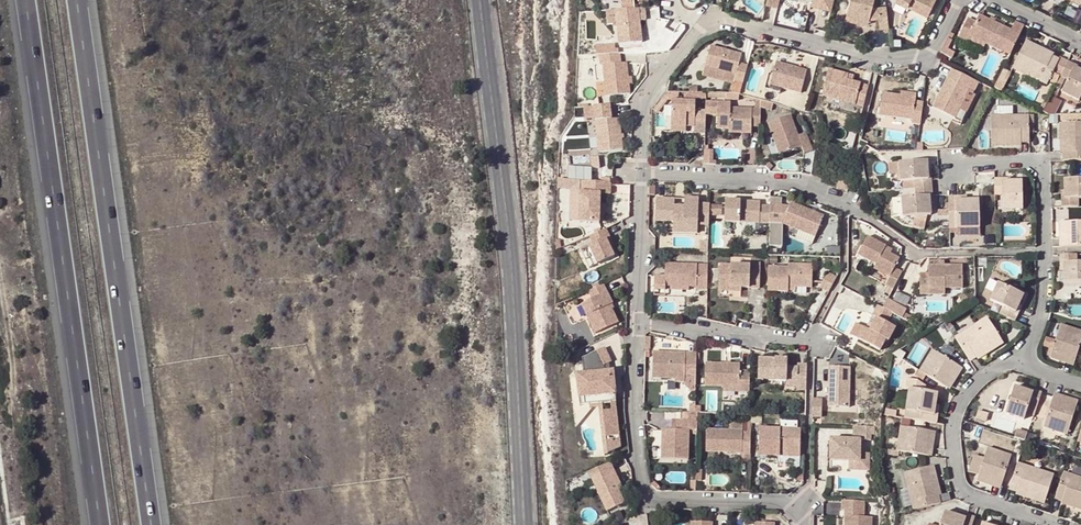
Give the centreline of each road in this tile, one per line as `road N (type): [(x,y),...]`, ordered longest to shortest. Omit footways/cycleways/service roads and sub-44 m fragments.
road 1 (motorway): [(24,0),(100,524)]
road 2 (motorway): [(150,524),(76,0)]
road 3 (secondary): [(477,0),(510,285),(522,524)]
road 4 (residential): [(639,174),(645,103),(702,26),(728,23),(867,57),(920,58),(957,0)]
road 5 (residential): [(639,174),(800,184),(928,254),(1045,253)]
road 6 (residential): [(1026,361),(990,371),(964,398),(952,426),(957,479),(968,493),(1050,524)]
road 7 (residential): [(638,321),(636,414),(649,501)]
road 8 (residential): [(949,163),(1041,166),(1045,253)]
road 9 (residential): [(808,342),(638,321)]
road 10 (residential): [(649,501),(783,504),(801,524)]
road 11 (residential): [(638,321),(639,174)]

